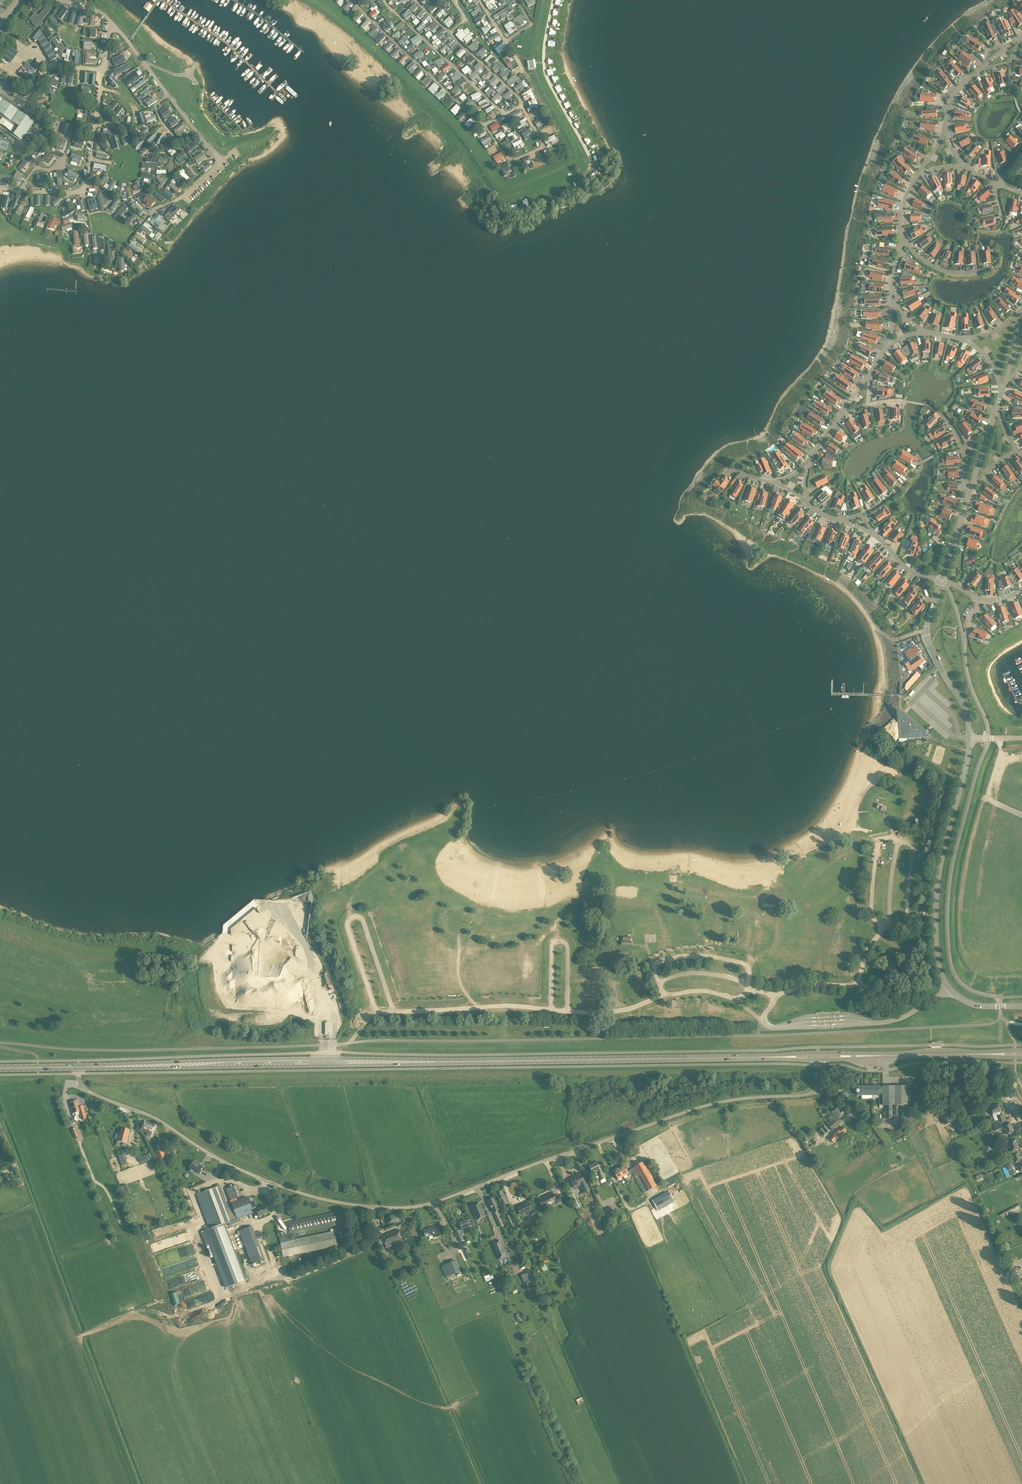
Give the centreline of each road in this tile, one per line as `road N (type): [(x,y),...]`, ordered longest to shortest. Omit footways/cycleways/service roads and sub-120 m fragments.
road 1 (unclassified): [(78,1067),(84,1090),(154,1117),(244,1171),(320,1199),(402,1208),(702,1107),(811,1093),(818,1089),(818,1060)]
road 2 (primary): [(78,1067),(760,1057)]
road 3 (unclassified): [(1021,1006),(964,1000),(940,969),(939,872),(969,737)]
road 4 (residential): [(111,23),(221,163),(152,212)]
road 5 (residential): [(20,191),(86,187),(104,70)]
road 6 (residential): [(484,124),(355,4)]
road 7 (residential): [(506,114),(384,0)]
road 8 (residential): [(966,714),(926,640),(941,580)]
road 9 (track): [(553,0),(544,65),(575,130)]
road 10 (residential): [(567,147),(503,41)]

